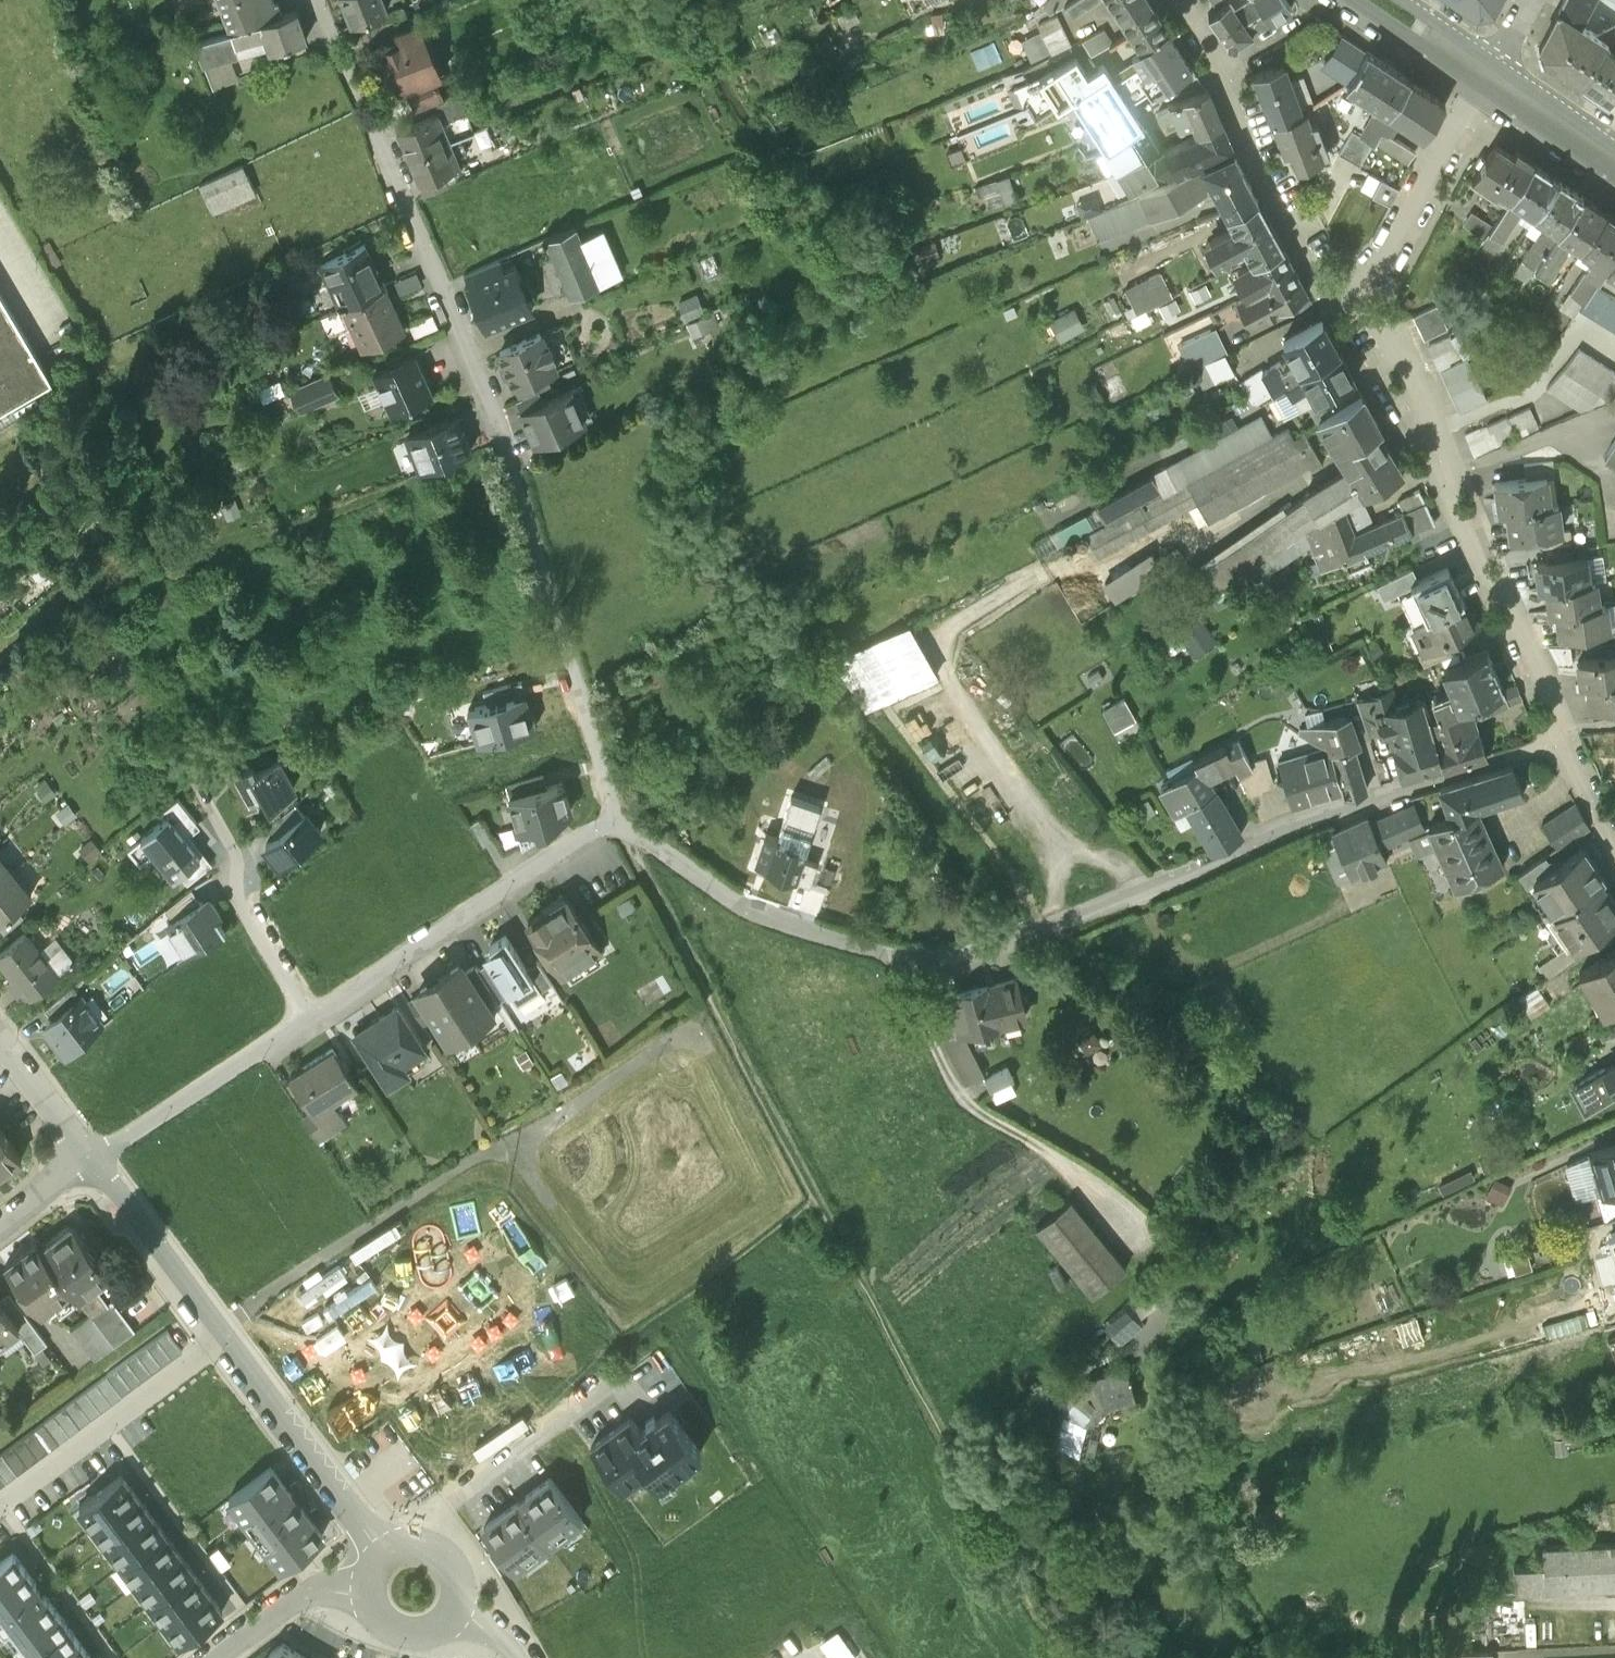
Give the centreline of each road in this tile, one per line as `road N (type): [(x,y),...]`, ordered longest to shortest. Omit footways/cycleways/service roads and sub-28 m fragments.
road 1 (track): [(1074,1657),(1040,1624),(621,829)]
road 2 (residential): [(313,0),(509,458),(621,829)]
road 3 (residential): [(738,907),(878,956),(980,961),(1323,813),(1566,736)]
road 4 (residential): [(621,829),(591,833),(92,1157)]
road 5 (residential): [(1566,736),(1512,603),(1473,554),(1445,492),(1429,409),(1361,295)]
road 6 (residential): [(1361,295),(1316,278),(1262,181),(1218,60),(1177,0)]
road 7 (residential): [(0,1504),(228,1334)]
road 8 (residential): [(228,1334),(388,1554)]
road 9 (residential): [(1361,295),(1483,68)]
road 10 (residential): [(92,1157),(228,1334)]
road 11 (residential): [(368,1589),(306,1596),(222,1657)]
road 12 (secondary): [(1483,68),(1614,157)]
road 13 (residential): [(0,1044),(92,1157)]
road 14 (residential): [(621,829),(738,907)]
road 15 (secondary): [(1352,0),(1435,51),(1469,59)]
road 16 (residential): [(1614,851),(1581,788),(1566,736)]

